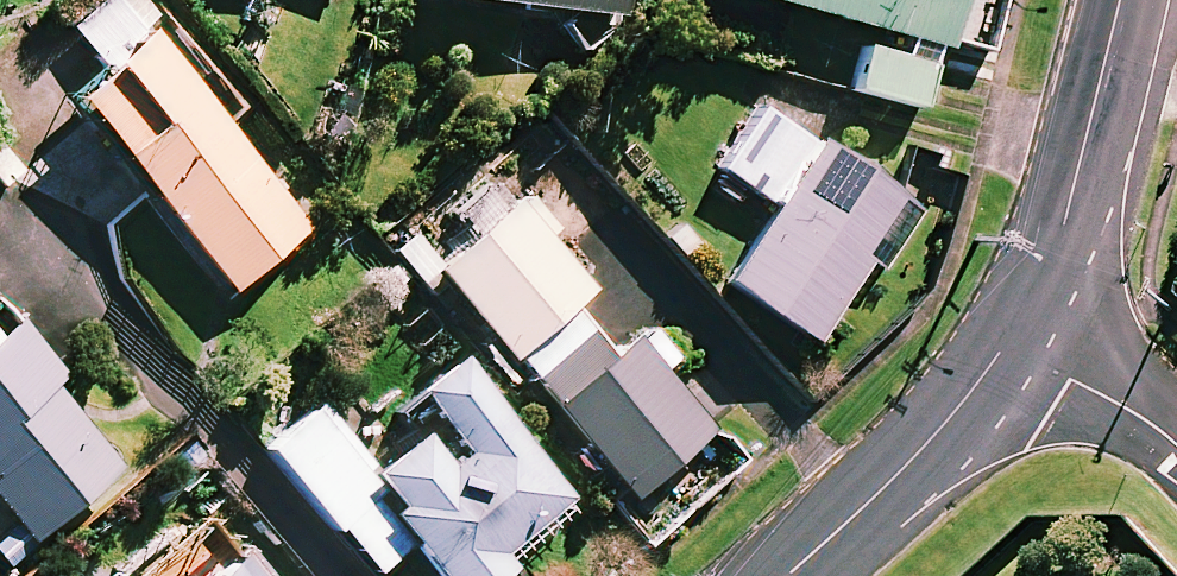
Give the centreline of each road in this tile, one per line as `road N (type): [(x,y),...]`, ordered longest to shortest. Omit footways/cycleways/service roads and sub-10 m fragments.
road 1 (tertiary): [(1121,0),(1066,219),(1005,346)]
road 2 (tertiary): [(1005,346),(924,450),(786,575)]
road 3 (residential): [(1005,346),(1176,440)]

